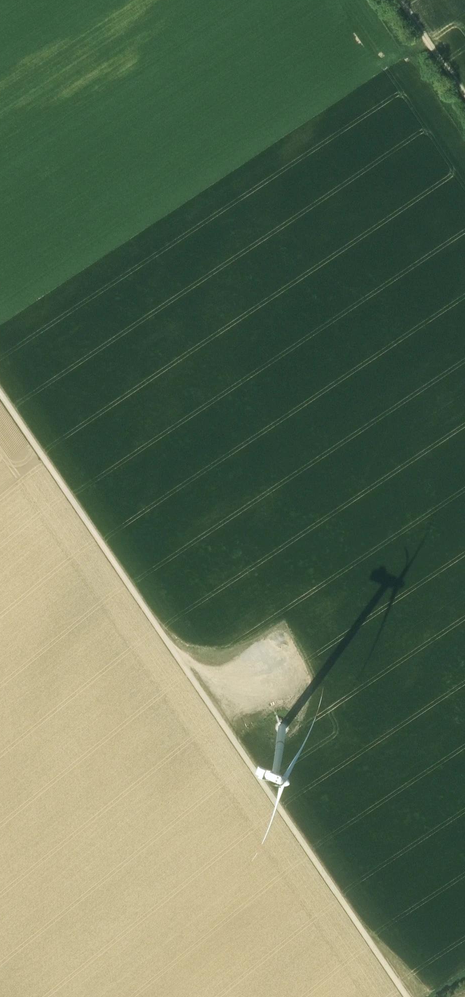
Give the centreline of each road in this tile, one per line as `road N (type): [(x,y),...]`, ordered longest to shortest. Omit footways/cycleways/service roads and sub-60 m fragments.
road 1 (track): [(406,996),(0,393)]
road 2 (track): [(393,0),(464,105)]

